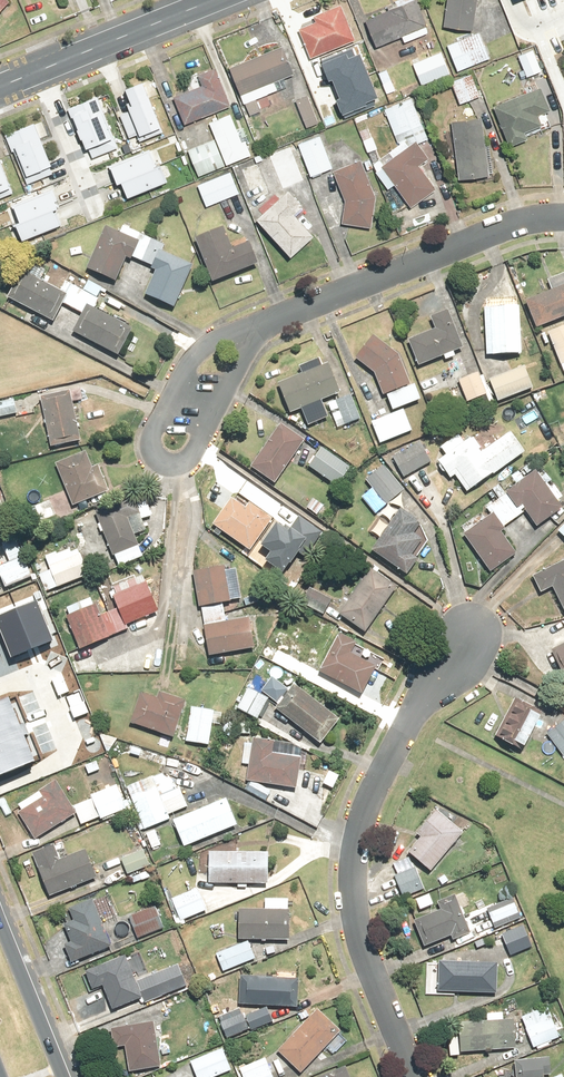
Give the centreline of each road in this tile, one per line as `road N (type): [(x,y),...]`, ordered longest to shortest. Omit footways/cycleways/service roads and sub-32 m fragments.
road 1 (residential): [(471,628),(365,815),(356,862),(356,920),(416,1076)]
road 2 (residential): [(265,327),(237,368),(194,462),(176,464),(156,455),(155,436),(196,355),(218,340)]
road 3 (residential): [(563,215),(527,221),(265,327)]
road 4 (tertiary): [(33,71),(211,0)]
road 5 (primary): [(0,913),(68,1076)]
road 6 (residential): [(33,71),(85,193)]

